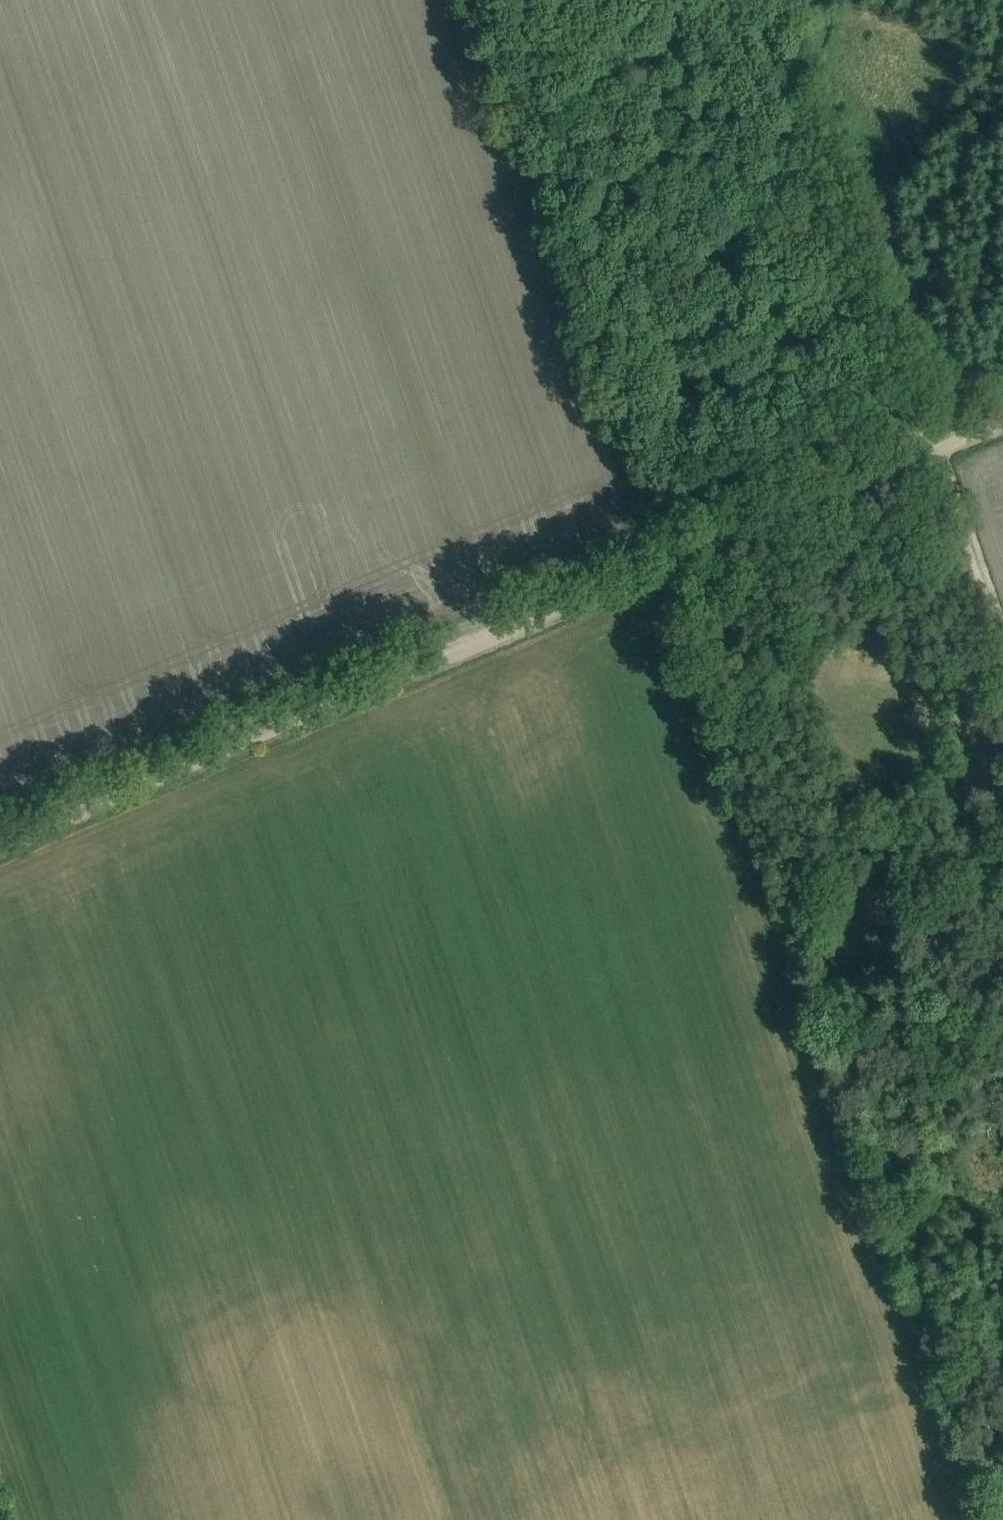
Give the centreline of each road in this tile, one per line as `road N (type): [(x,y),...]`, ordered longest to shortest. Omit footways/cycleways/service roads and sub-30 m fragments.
road 1 (track): [(1002,424),(0,844)]
road 2 (track): [(933,428),(1002,630)]

